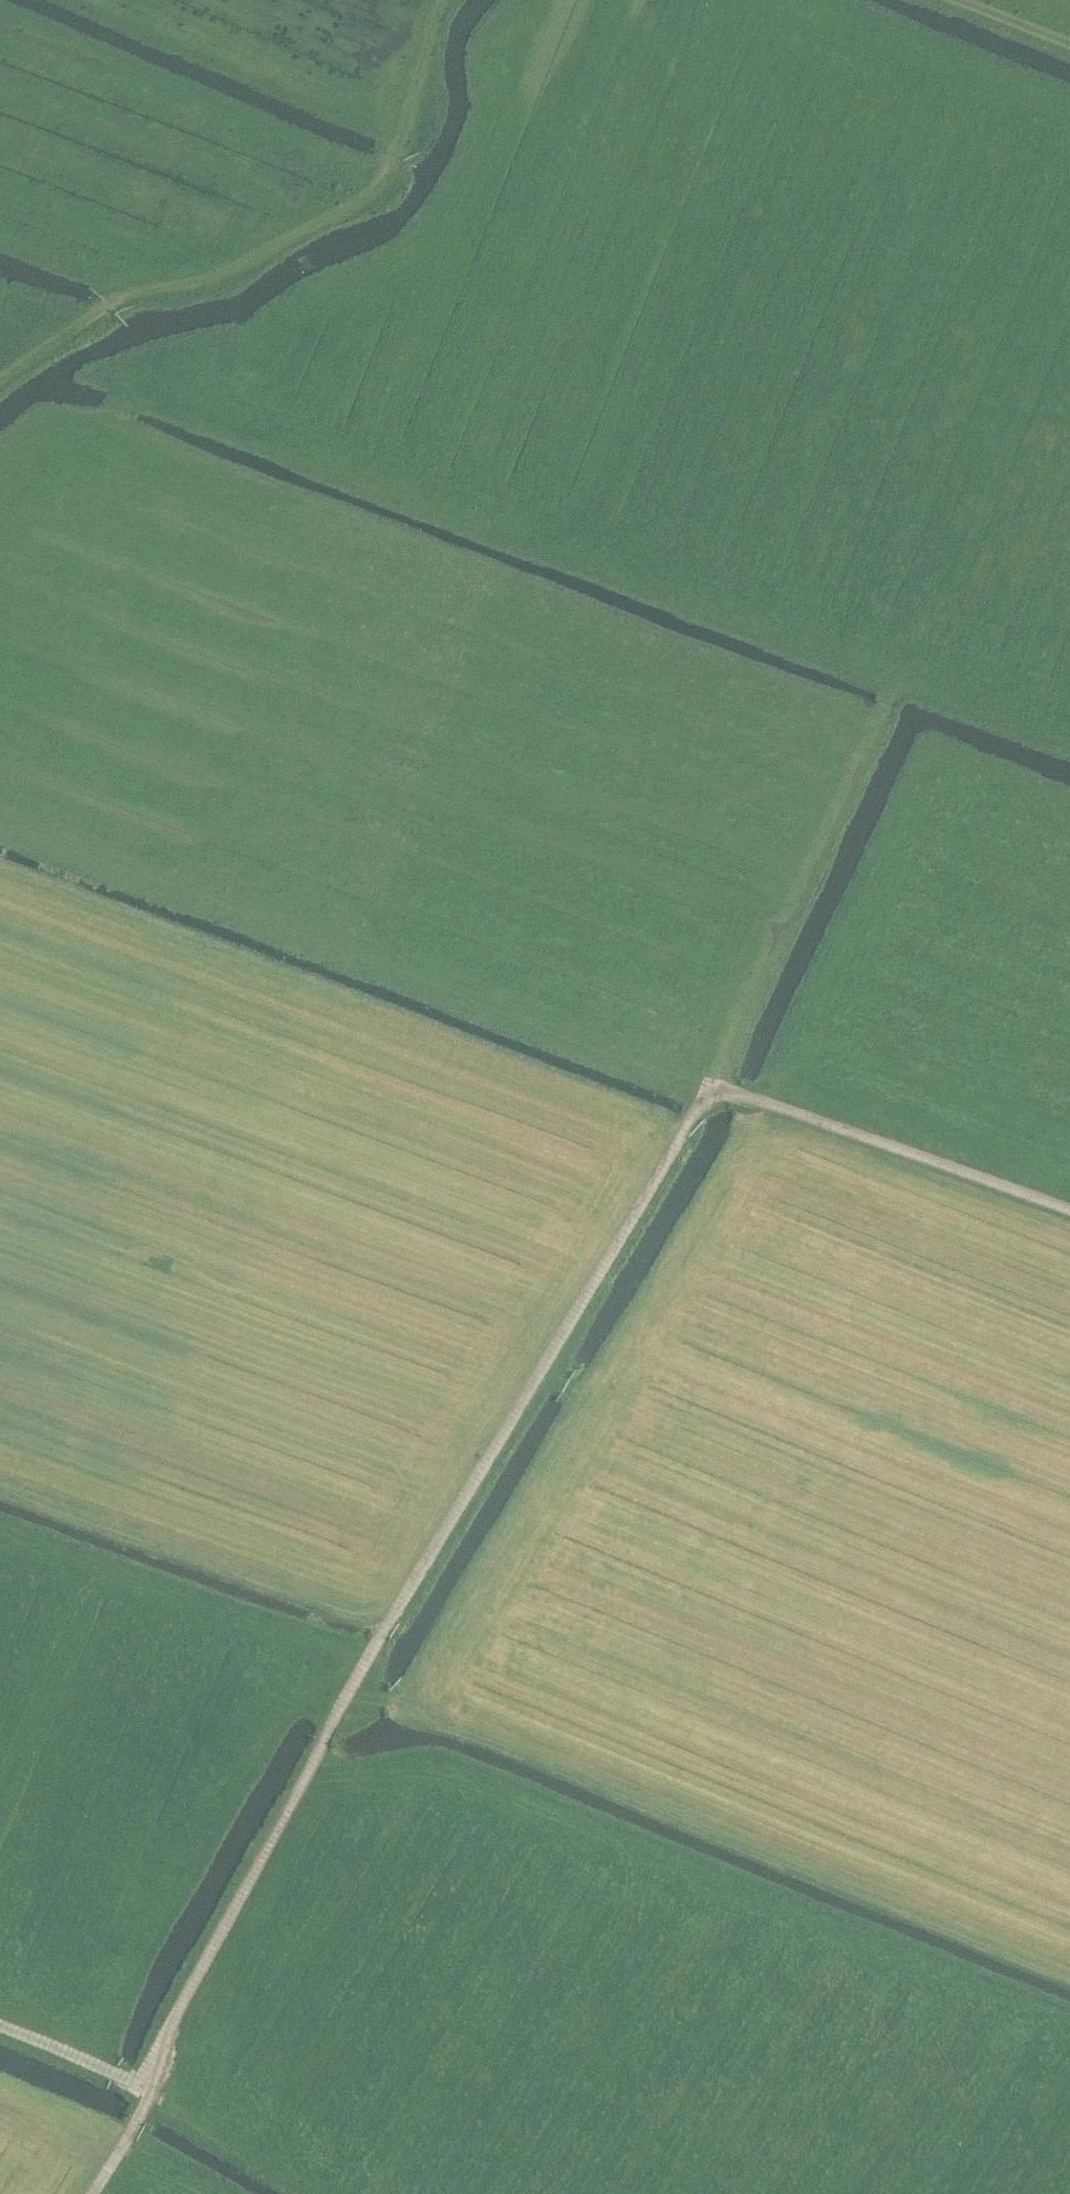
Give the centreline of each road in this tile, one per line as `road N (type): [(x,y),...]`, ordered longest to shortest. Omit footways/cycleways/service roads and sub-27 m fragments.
road 1 (track): [(0,2028),(146,2093),(158,2054),(320,1741),(711,1087),(1069,1207)]
road 2 (track): [(0,375),(115,298),(208,276),(354,205),(390,164),(446,0)]
road 3 (track): [(301,2193),(146,2093)]

